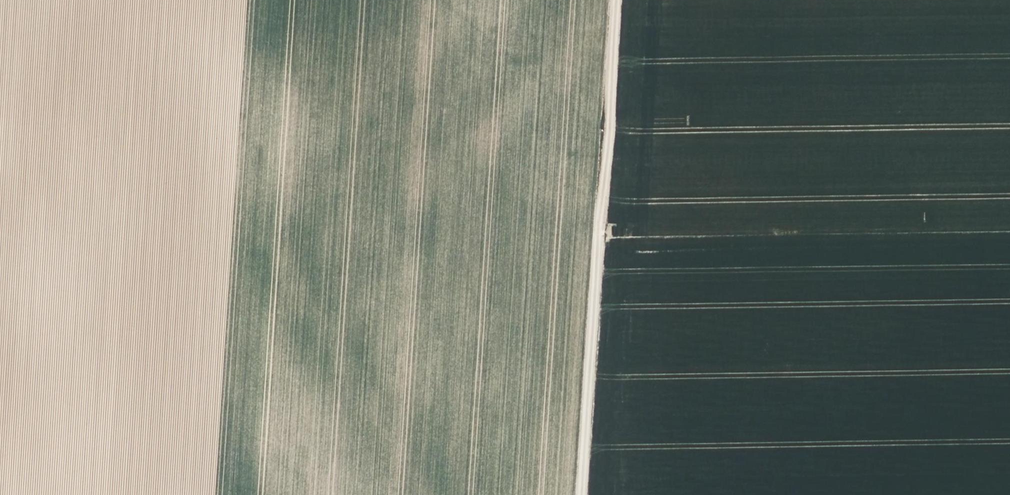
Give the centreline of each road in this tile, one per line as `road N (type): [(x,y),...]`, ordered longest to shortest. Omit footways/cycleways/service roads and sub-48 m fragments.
road 1 (track): [(618,0),(582,494)]

